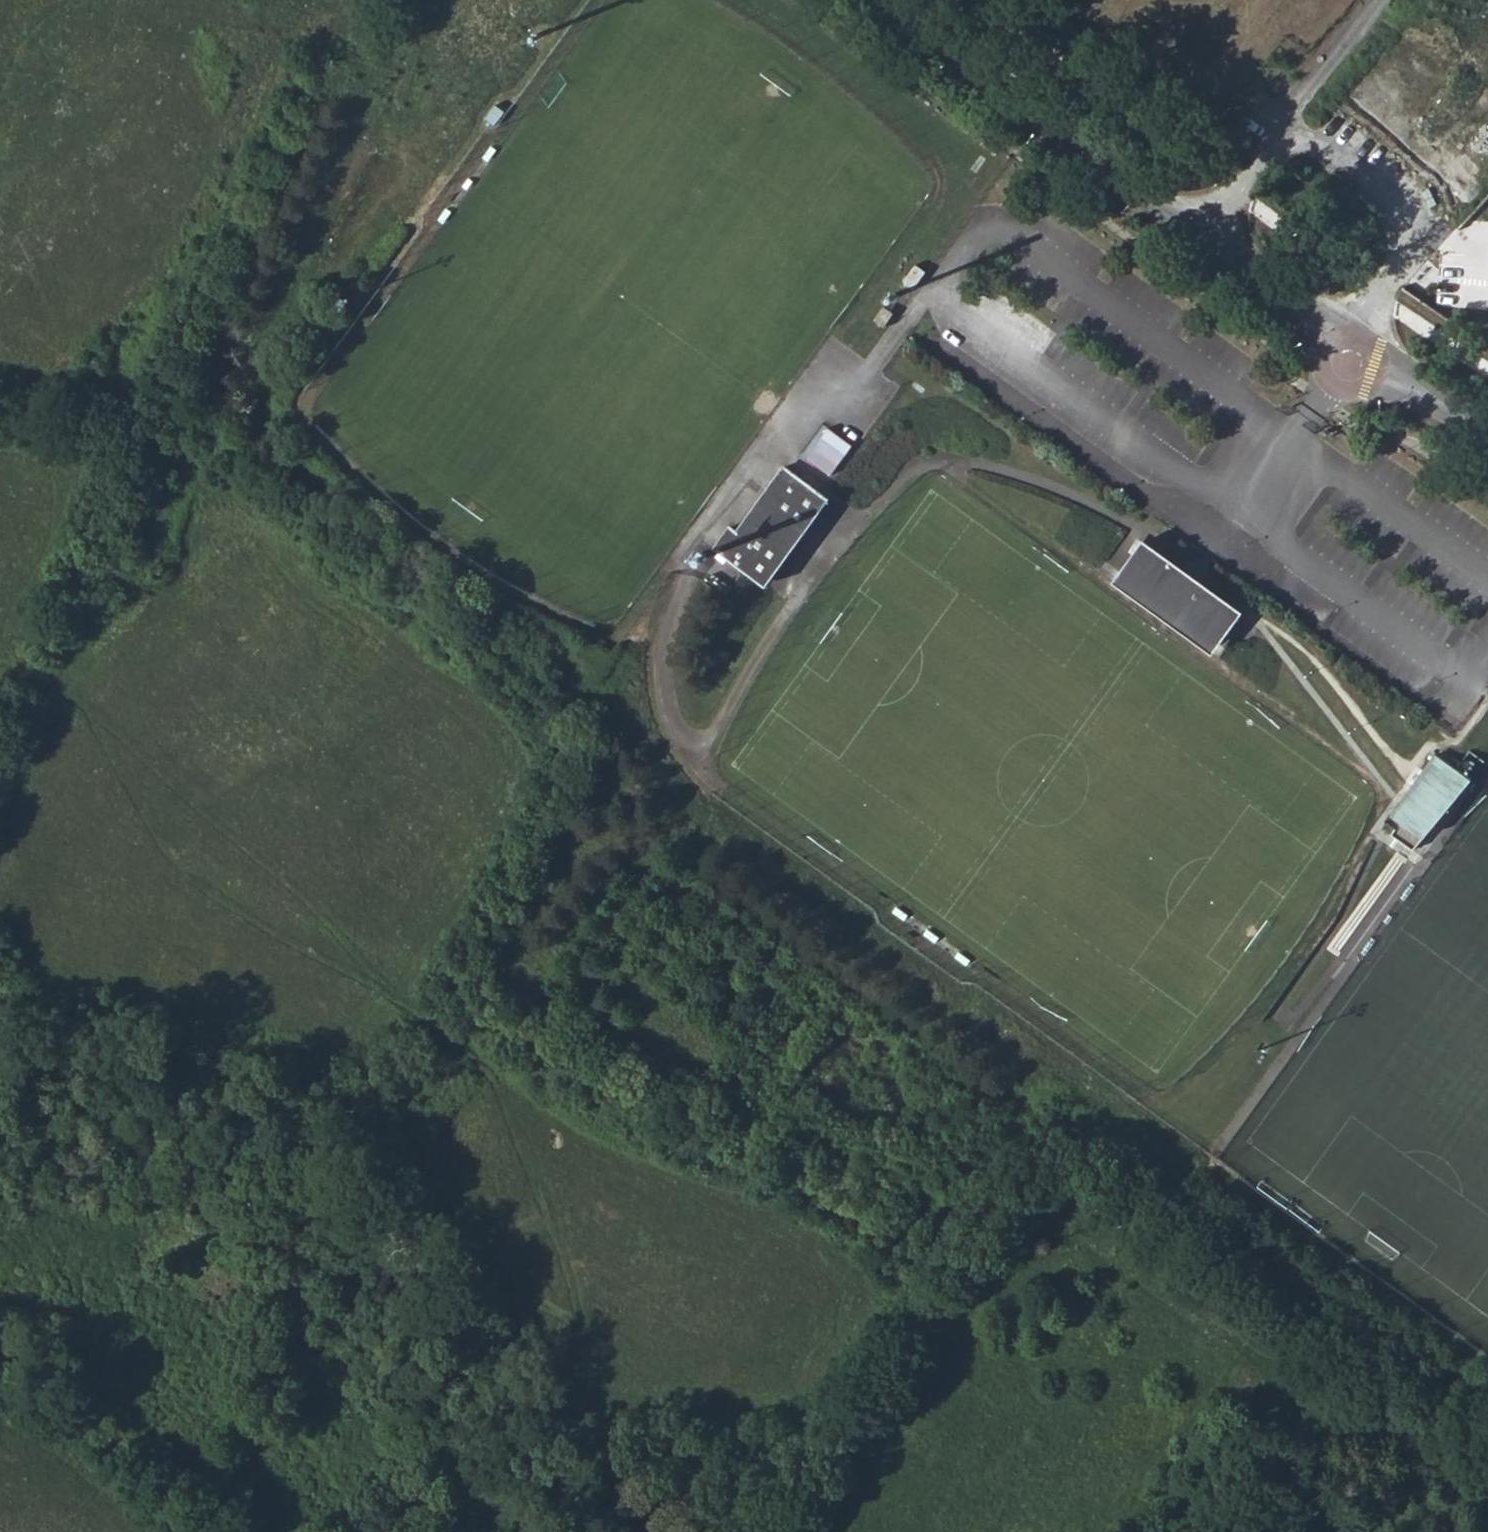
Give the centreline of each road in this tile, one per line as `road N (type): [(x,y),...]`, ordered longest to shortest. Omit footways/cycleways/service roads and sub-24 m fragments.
road 1 (residential): [(1347,361),(1291,290),(897,0)]
road 2 (residential): [(1487,429),(1347,361)]
road 3 (residential): [(1347,361),(1371,292),(1416,235)]
road 4 (track): [(640,1531),(600,1399)]

